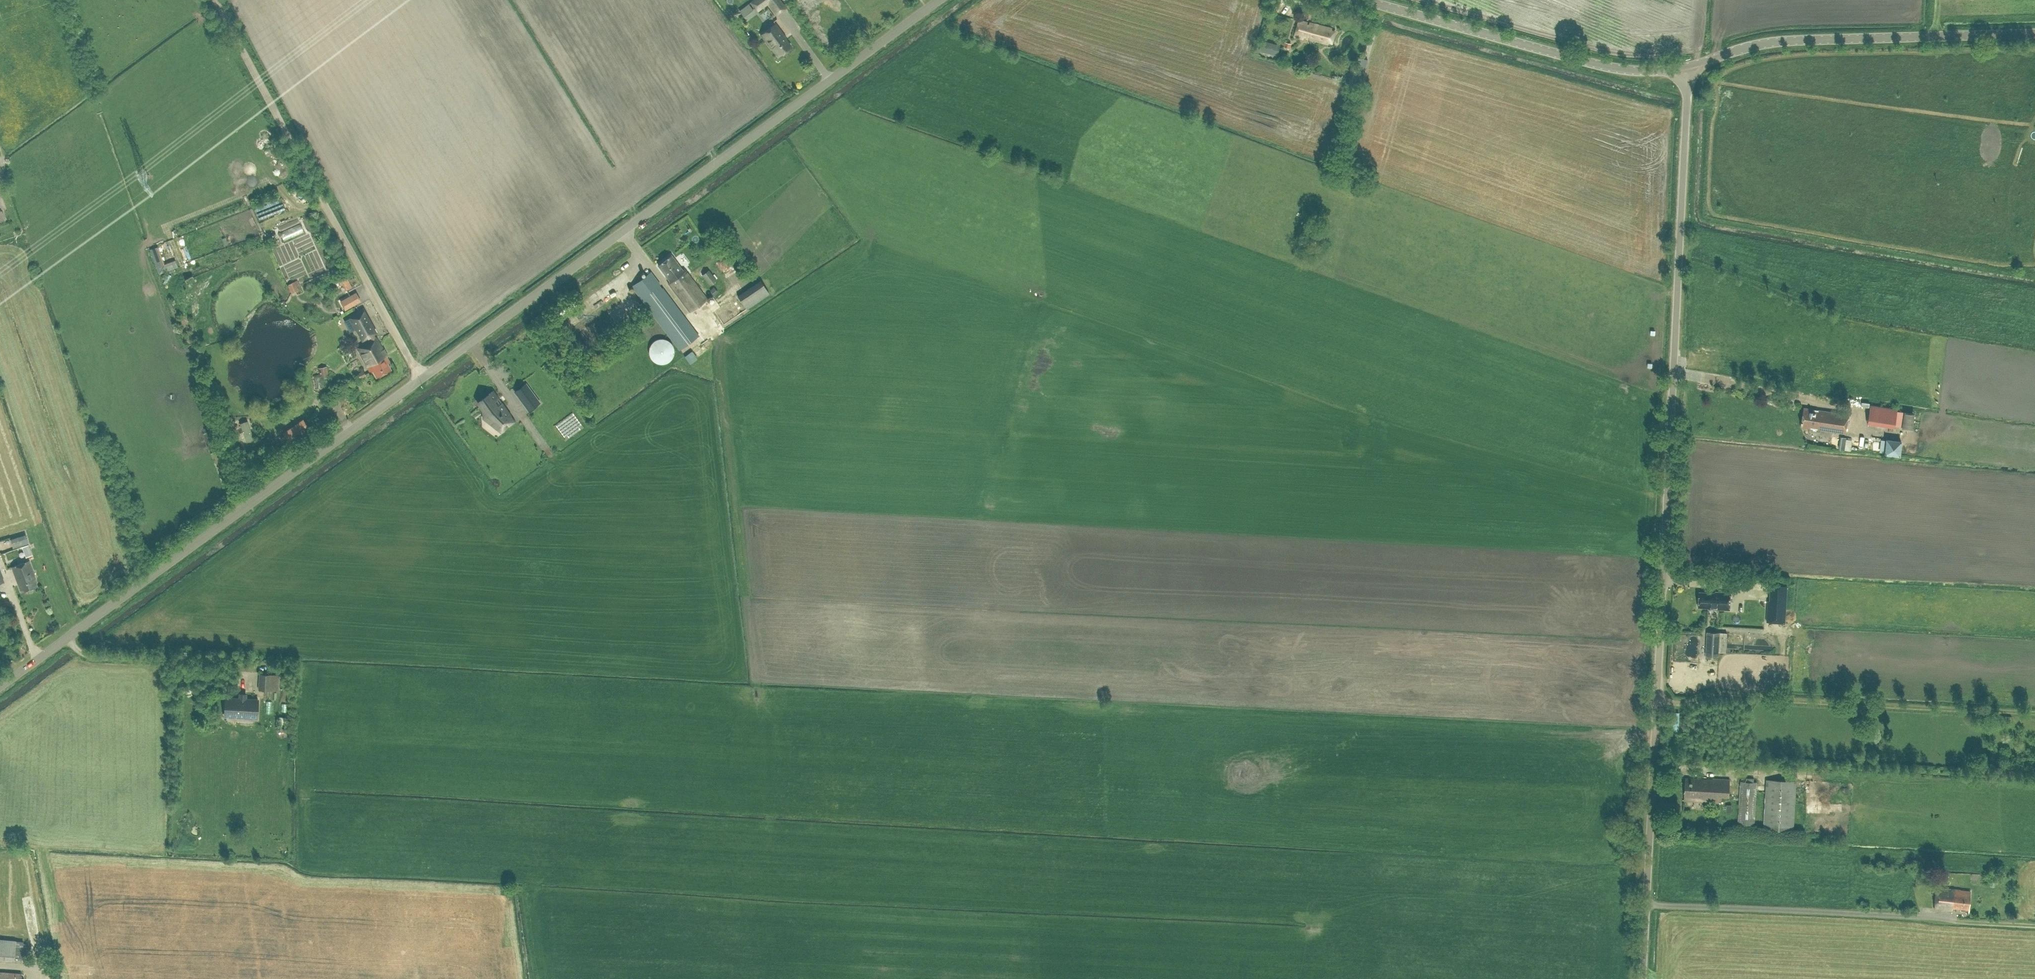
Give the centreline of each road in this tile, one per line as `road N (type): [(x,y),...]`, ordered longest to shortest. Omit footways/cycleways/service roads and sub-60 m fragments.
road 1 (unclassified): [(1642,978),(1687,67)]
road 2 (unclassified): [(420,377),(938,0)]
road 3 (unclassified): [(0,685),(420,377)]
road 4 (unclassified): [(215,0),(420,377)]
road 5 (tertiary): [(1687,67),(1773,41),(2034,33)]
road 6 (tertiary): [(1687,67),(1601,65),(1368,0)]

